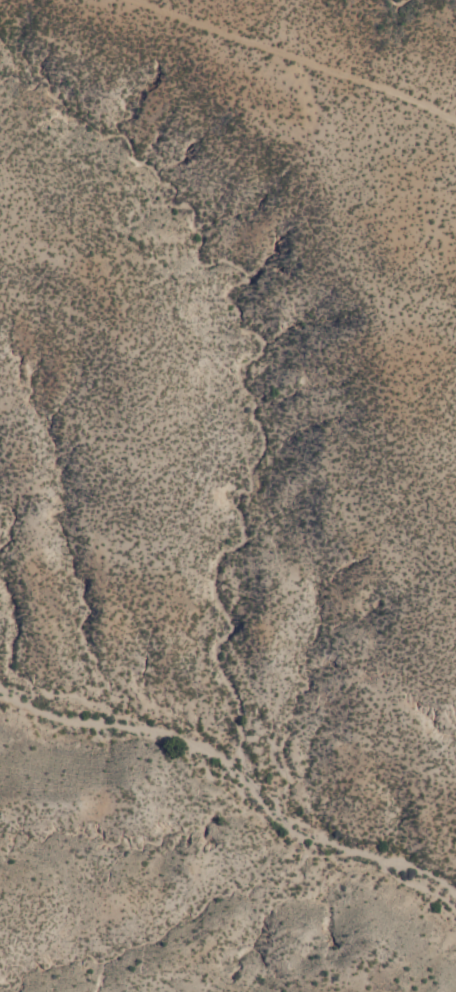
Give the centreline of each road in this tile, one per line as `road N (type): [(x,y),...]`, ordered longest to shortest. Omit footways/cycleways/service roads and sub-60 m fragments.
road 1 (track): [(455,125),(122,0)]

